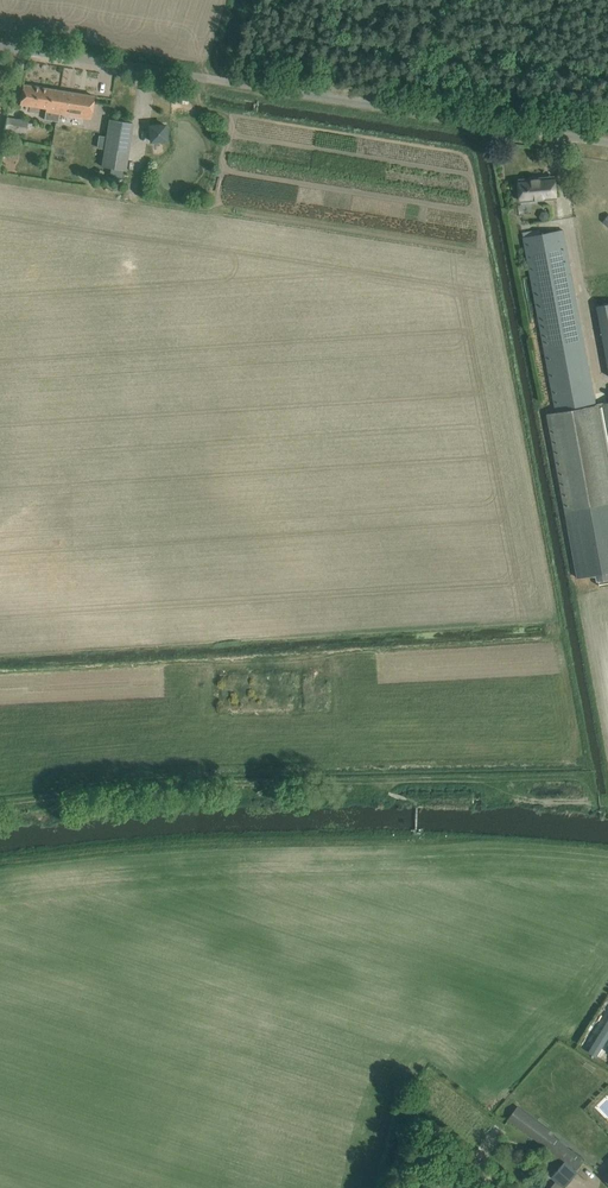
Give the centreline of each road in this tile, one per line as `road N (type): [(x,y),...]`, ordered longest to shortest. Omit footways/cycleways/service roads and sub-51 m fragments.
road 1 (unclassified): [(607,142),(0,45)]

